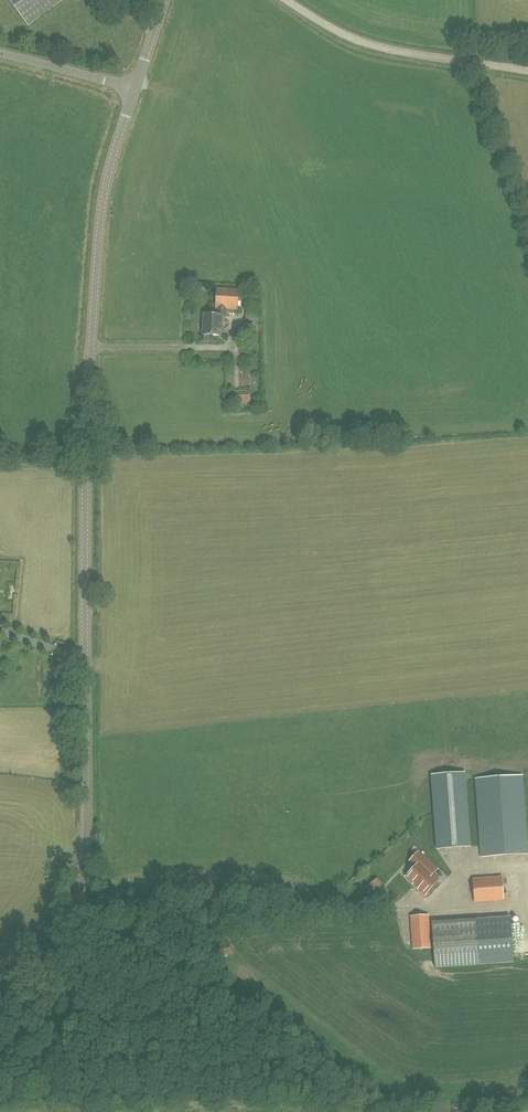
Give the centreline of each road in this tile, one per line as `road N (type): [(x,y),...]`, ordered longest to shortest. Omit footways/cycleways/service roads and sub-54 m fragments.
road 1 (tertiary): [(0,985),(46,950),(87,883),(88,405),(104,203),(134,89)]
road 2 (unclassified): [(527,73),(372,47),(287,0)]
road 3 (unclassified): [(0,55),(134,89)]

